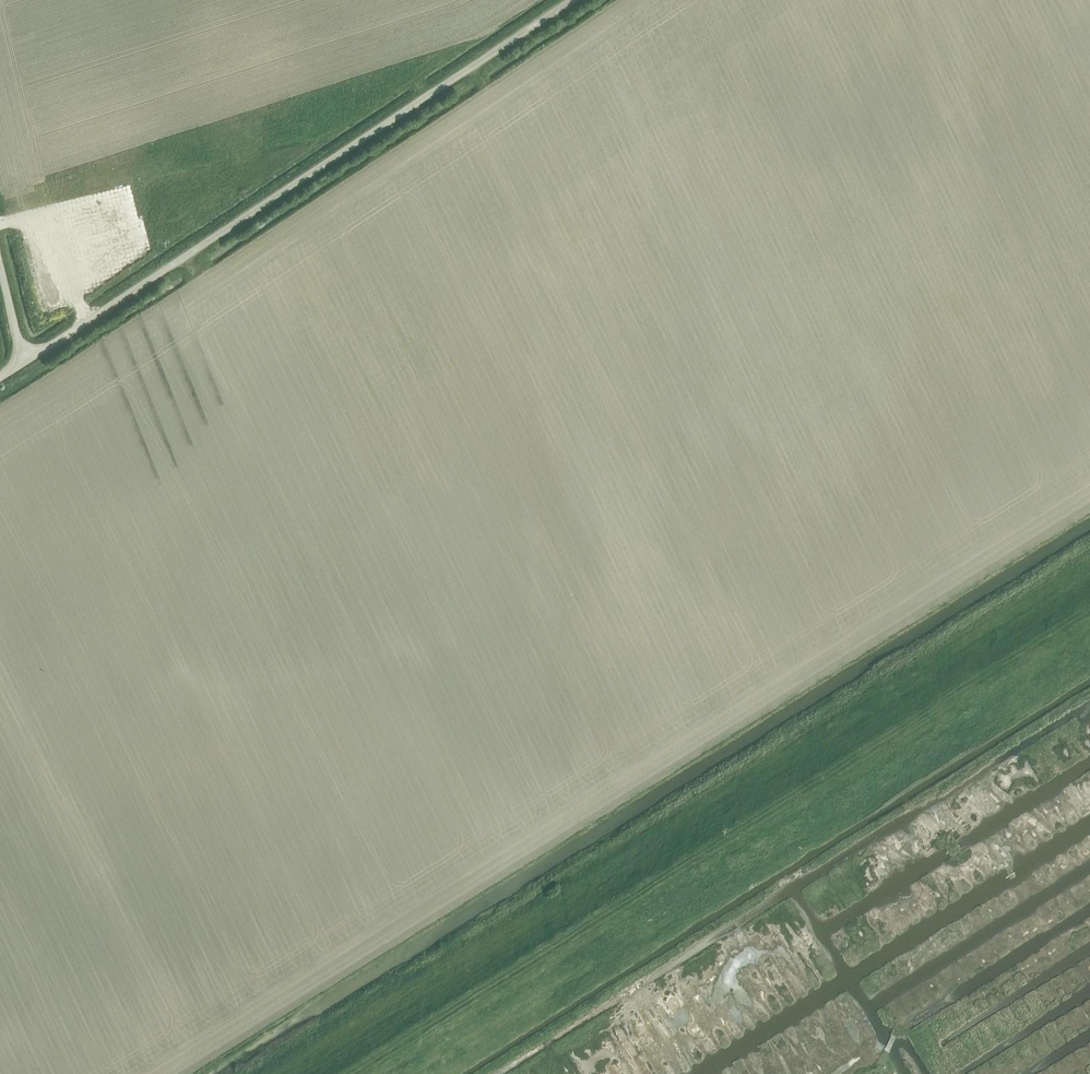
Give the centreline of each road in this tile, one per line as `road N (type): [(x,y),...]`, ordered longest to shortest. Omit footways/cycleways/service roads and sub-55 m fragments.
road 1 (unclassified): [(24,361),(572,0)]

